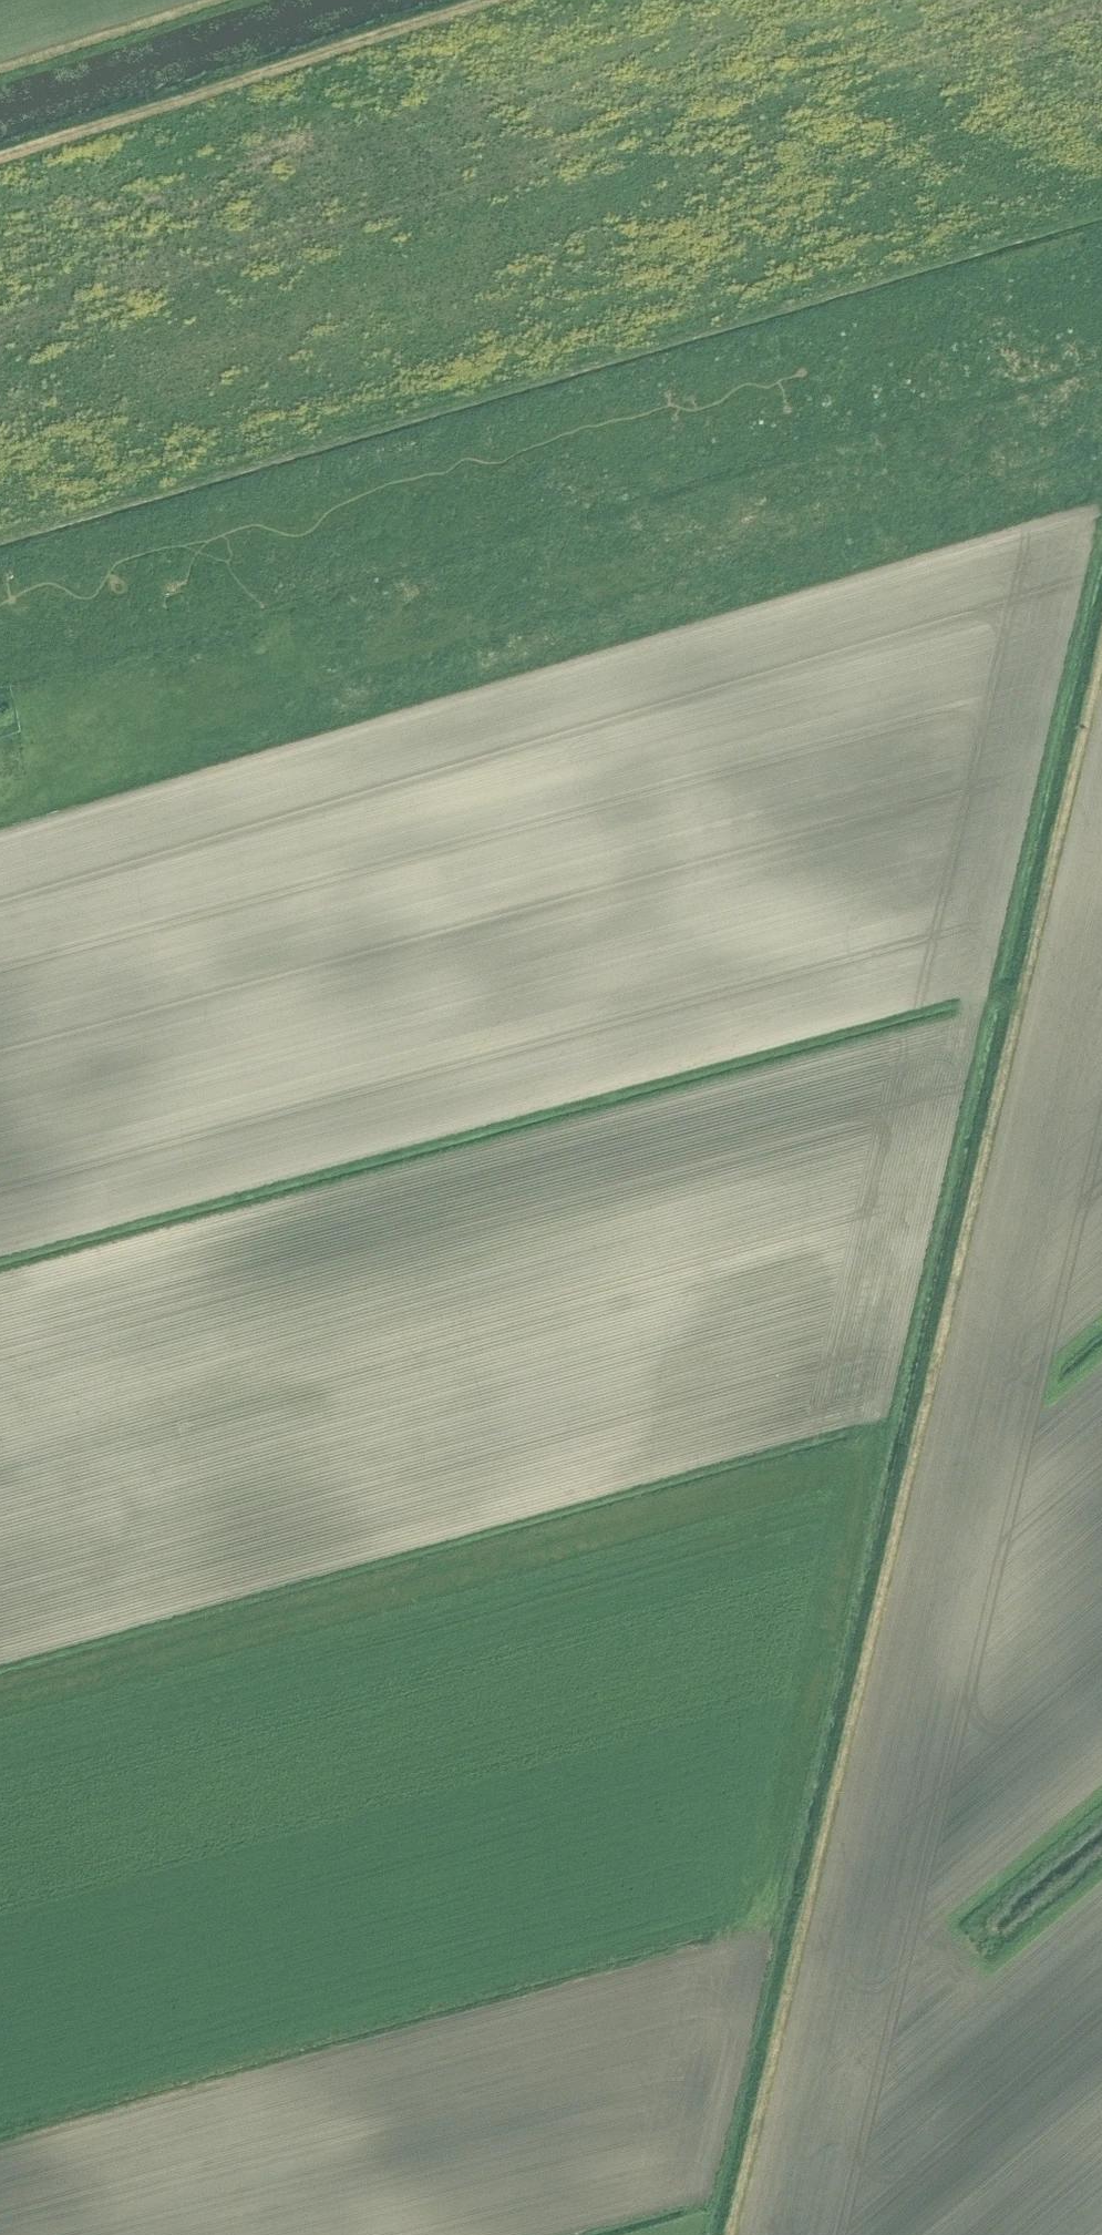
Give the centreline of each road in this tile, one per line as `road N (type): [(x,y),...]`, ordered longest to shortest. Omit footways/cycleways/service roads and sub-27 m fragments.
road 1 (track): [(1101,677),(736,2234)]
road 2 (track): [(0,151),(482,0)]

